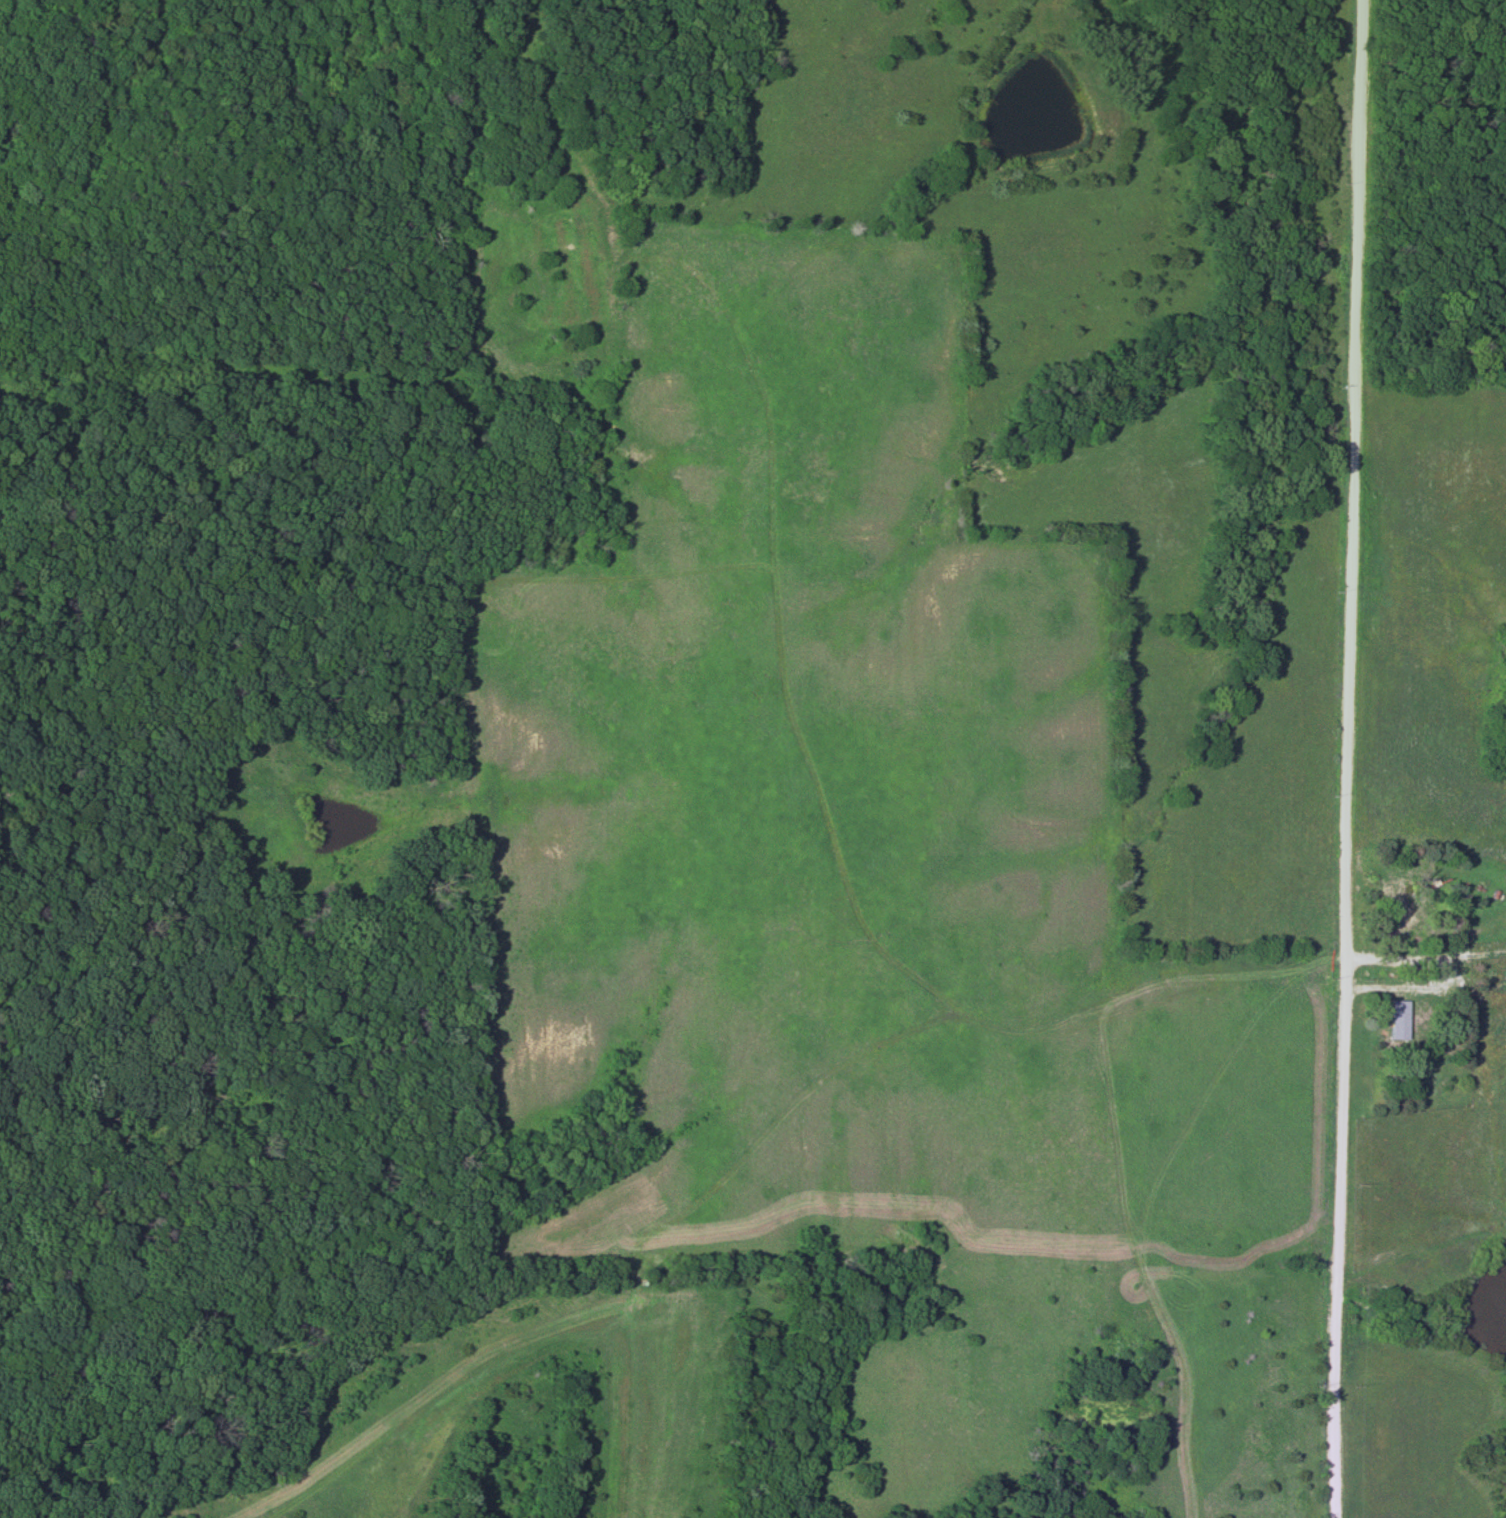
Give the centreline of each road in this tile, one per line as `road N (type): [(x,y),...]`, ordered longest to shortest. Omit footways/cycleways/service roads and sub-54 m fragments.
road 1 (residential): [(1365,0),(1344,1517)]

